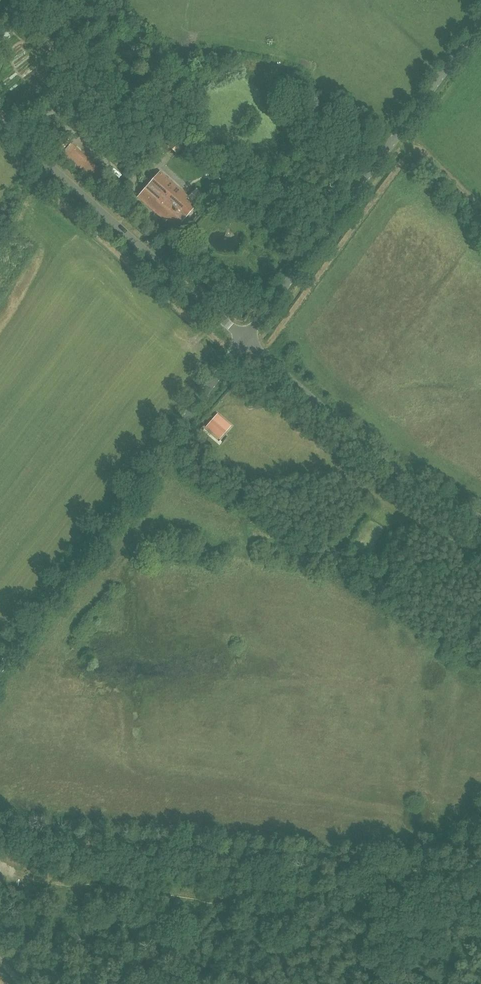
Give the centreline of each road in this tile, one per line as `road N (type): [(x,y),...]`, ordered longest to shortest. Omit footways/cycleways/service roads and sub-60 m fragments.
road 1 (unclassified): [(0,669),(244,341)]
road 2 (unclassified): [(244,341),(480,20)]
road 3 (unclassified): [(244,341),(0,121)]
road 4 (track): [(0,835),(319,862)]
road 5 (unclassified): [(480,518),(360,446),(244,341)]
road 6 (track): [(239,983),(415,874),(480,820)]

